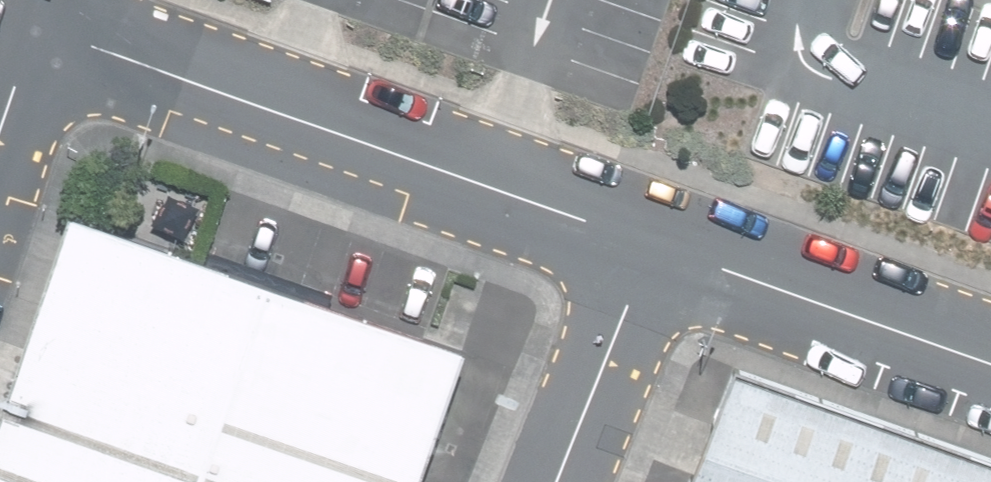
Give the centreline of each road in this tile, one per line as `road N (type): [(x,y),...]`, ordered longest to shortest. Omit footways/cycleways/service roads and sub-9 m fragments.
road 1 (unclassified): [(650,245),(40,30)]
road 2 (unclassified): [(990,365),(650,245)]
road 3 (unclassified): [(559,481),(650,245)]
road 4 (unclassified): [(40,30),(0,144)]

